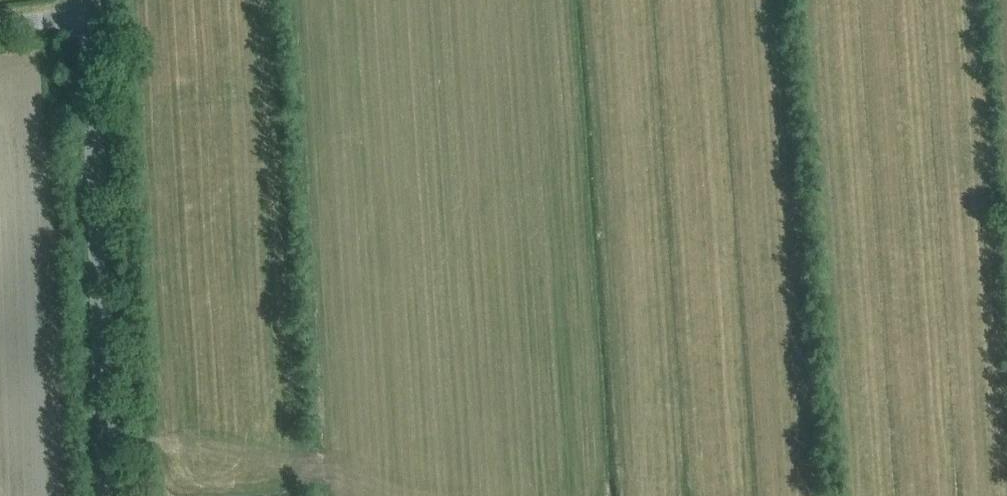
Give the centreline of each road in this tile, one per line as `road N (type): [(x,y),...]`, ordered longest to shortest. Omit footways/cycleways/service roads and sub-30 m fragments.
road 1 (tertiary): [(107,495),(92,18)]

